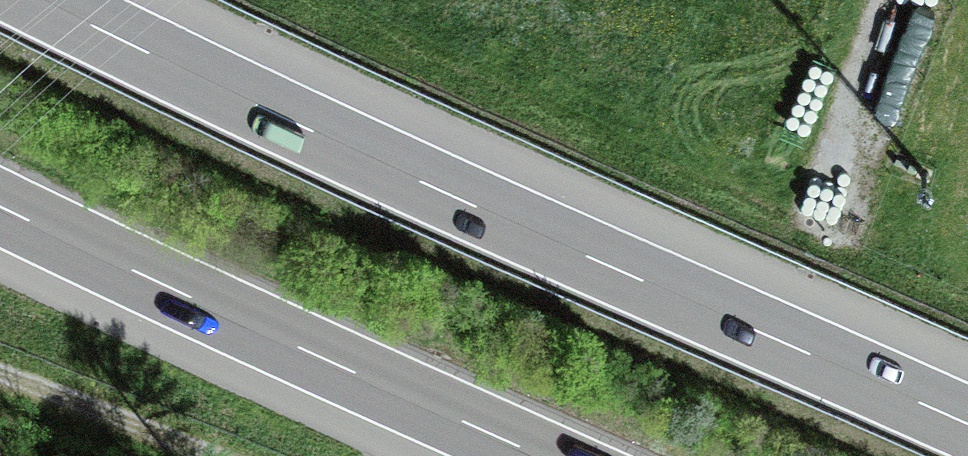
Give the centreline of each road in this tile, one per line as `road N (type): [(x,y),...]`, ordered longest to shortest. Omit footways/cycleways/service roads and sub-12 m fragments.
road 1 (motorway): [(967,425),(424,183),(41,0)]
road 2 (motorway): [(0,207),(540,455)]
road 3 (track): [(216,455),(0,373)]
road 4 (track): [(817,204),(885,0)]

